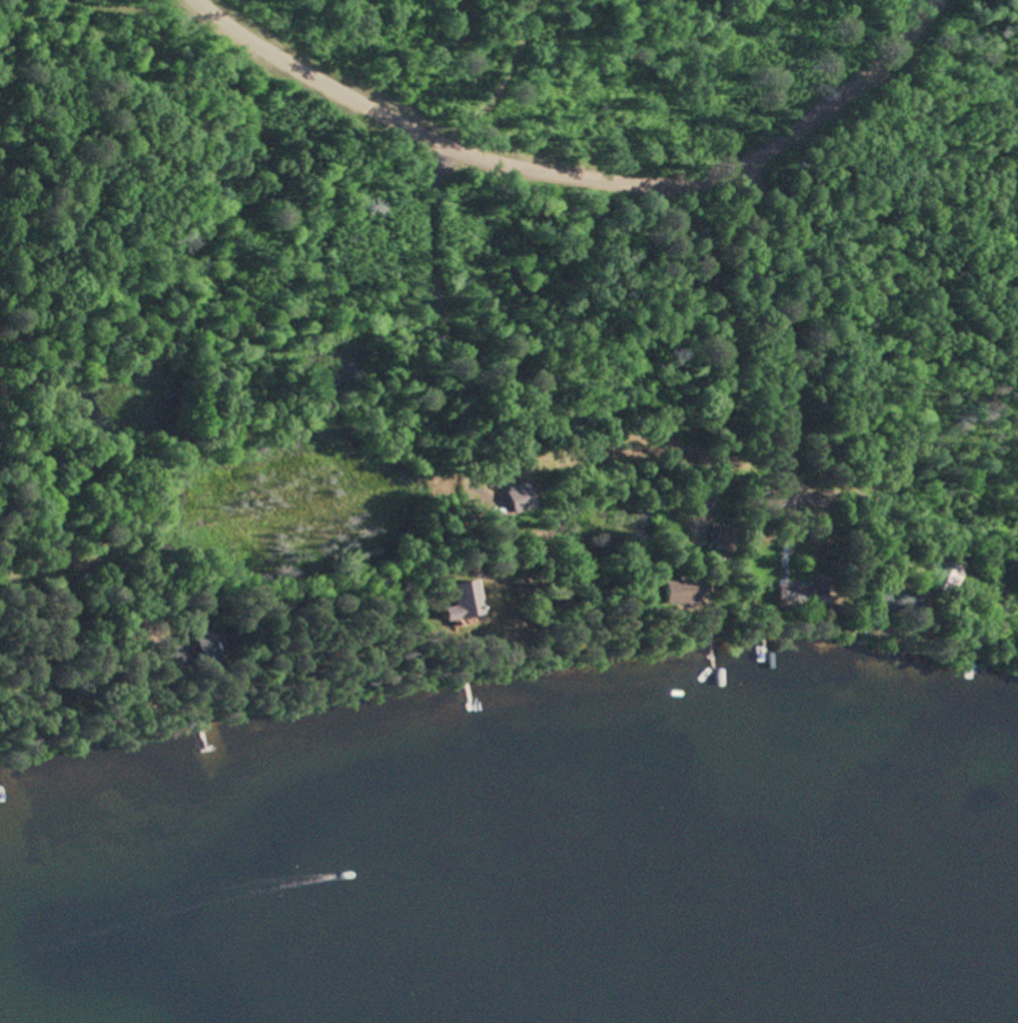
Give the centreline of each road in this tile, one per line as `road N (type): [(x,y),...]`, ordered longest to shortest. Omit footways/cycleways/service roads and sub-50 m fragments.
road 1 (residential): [(199,0),(223,23),(486,165),(651,186),(711,181),(791,138),(879,71),(932,0)]

